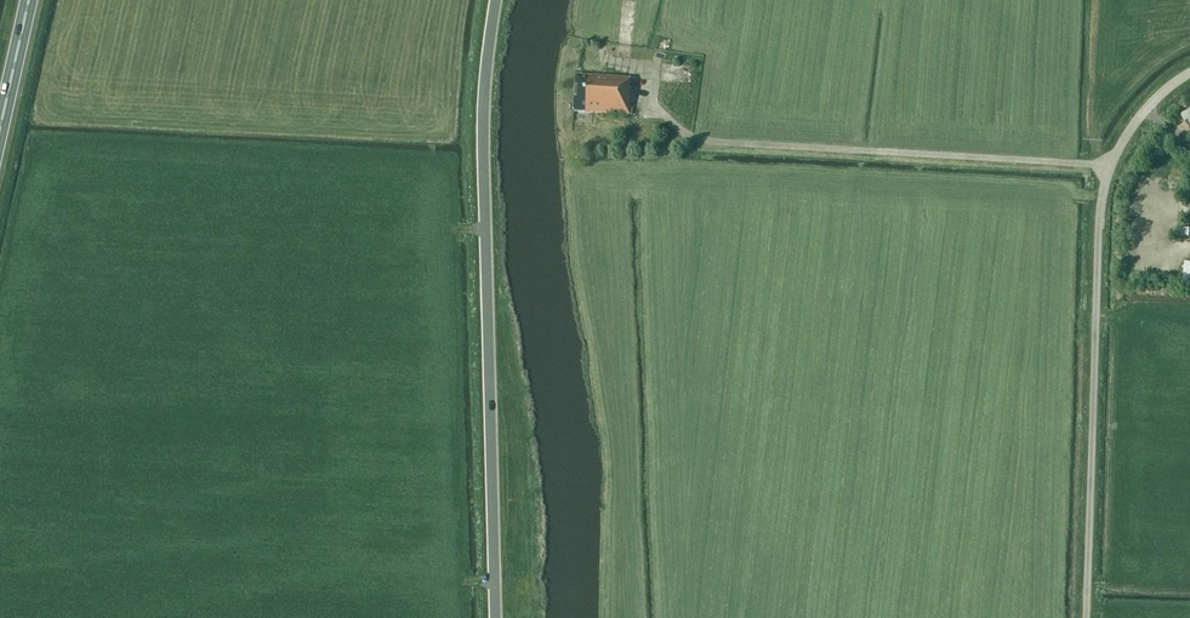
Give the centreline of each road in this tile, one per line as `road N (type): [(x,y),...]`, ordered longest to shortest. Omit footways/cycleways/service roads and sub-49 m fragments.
road 1 (unclassified): [(496,617),(485,213),(487,58),(496,0)]
road 2 (unclassified): [(1085,617),(1106,168),(1151,103),(1189,73)]
road 3 (trunk): [(0,124),(28,0)]

